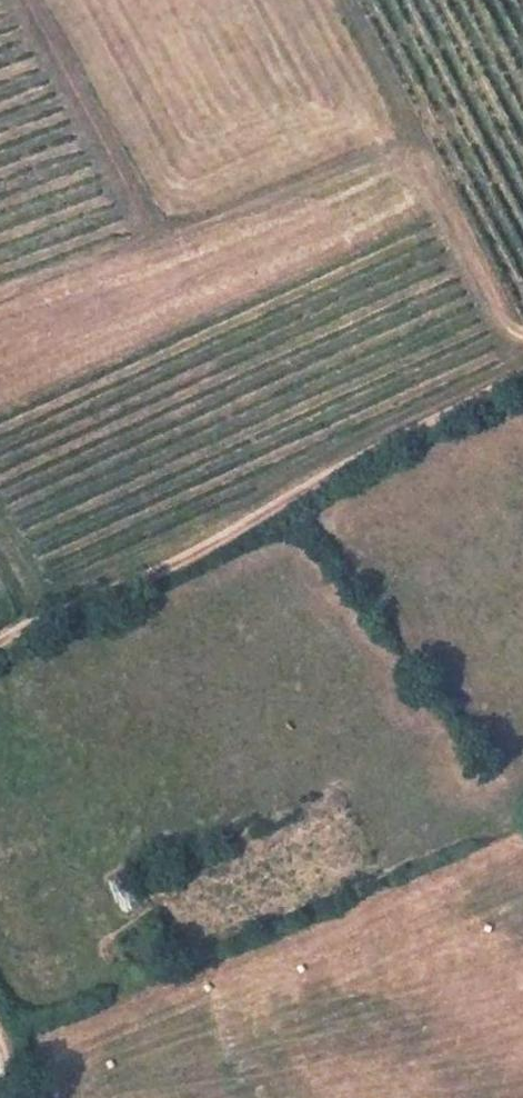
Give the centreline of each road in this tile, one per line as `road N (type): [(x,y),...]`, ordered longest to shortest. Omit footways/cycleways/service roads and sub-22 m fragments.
road 1 (track): [(522,364),(273,516),(39,622)]
road 2 (track): [(12,0),(143,240),(0,289)]

